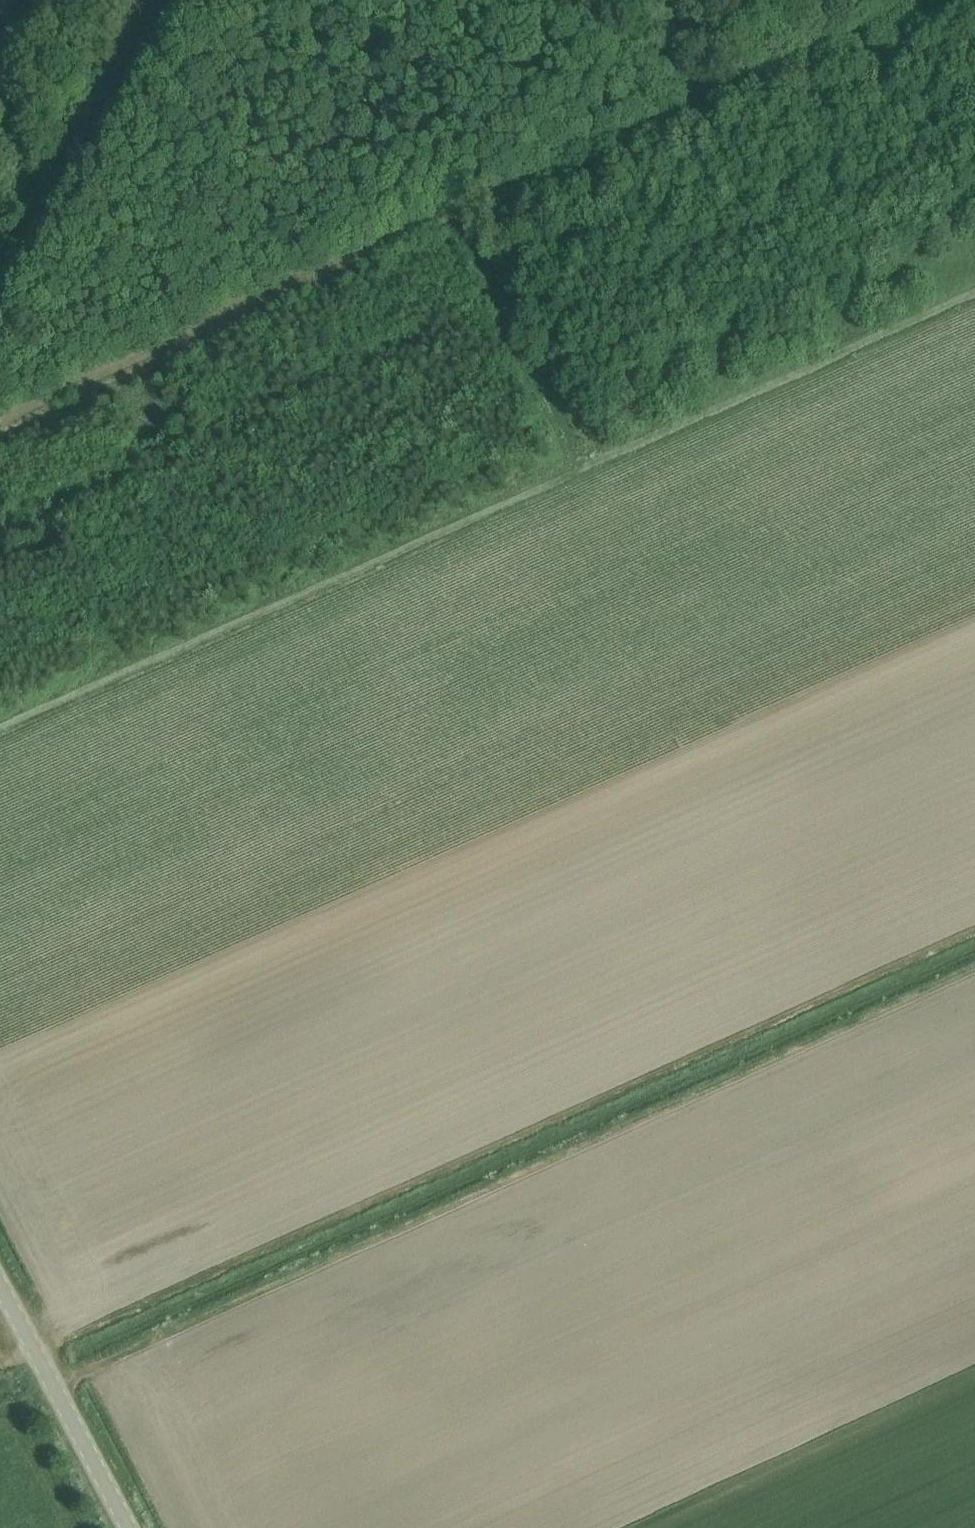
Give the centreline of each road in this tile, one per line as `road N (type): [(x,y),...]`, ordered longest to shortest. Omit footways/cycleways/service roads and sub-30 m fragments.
road 1 (track): [(0,239),(162,0)]
road 2 (tertiary): [(126,1527),(0,1289)]

